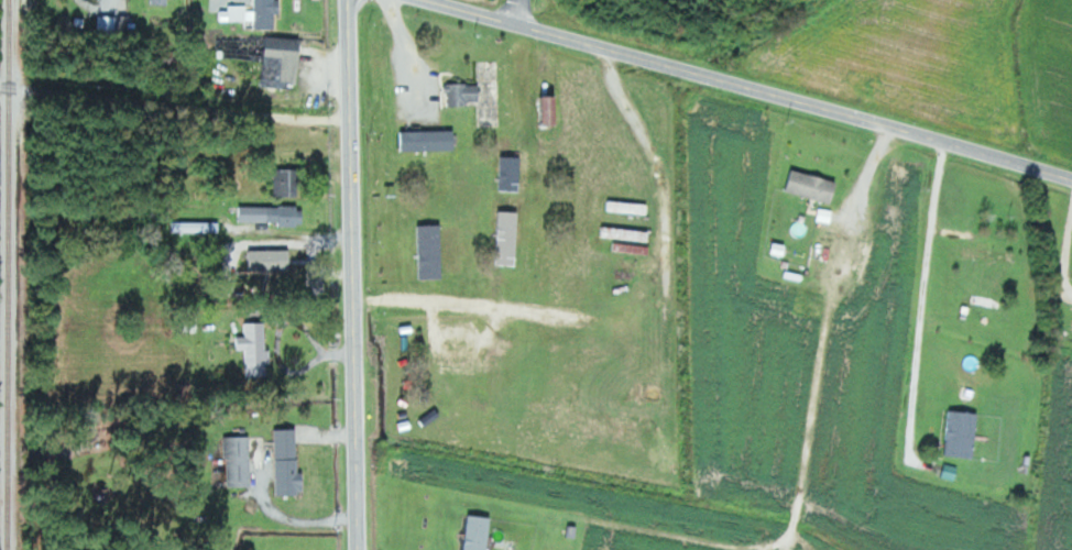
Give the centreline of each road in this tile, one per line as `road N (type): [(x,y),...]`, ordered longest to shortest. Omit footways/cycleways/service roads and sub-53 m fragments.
road 1 (residential): [(1071,181),(428,0)]
road 2 (primary): [(361,549),(354,0)]

